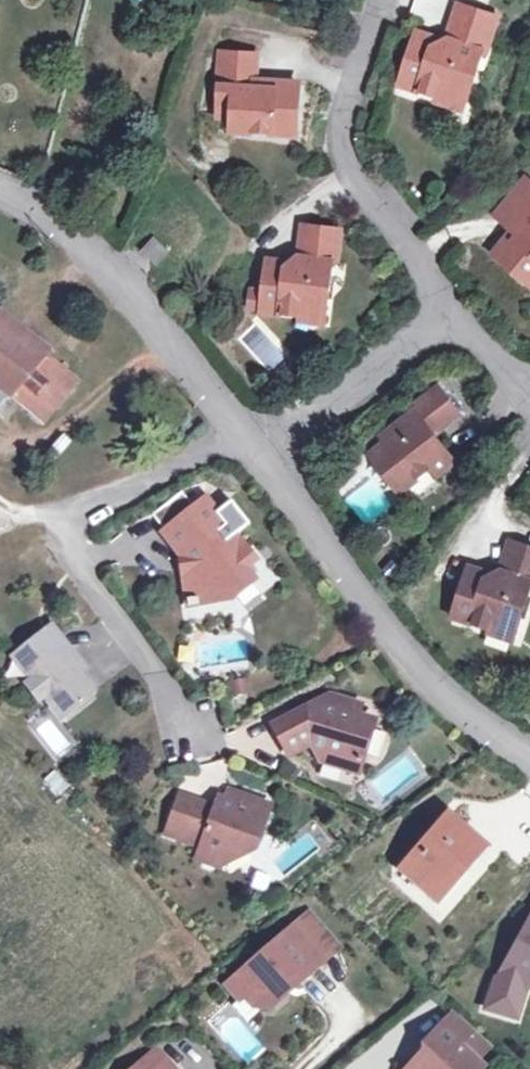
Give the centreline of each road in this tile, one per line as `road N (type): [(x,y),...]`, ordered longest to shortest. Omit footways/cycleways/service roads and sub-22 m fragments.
road 1 (residential): [(529,752),(505,740),(262,445)]
road 2 (residential): [(251,431),(79,223),(0,176)]
road 3 (residential): [(443,314),(354,169),(360,28),(375,0)]
road 4 (residential): [(70,513),(75,559),(198,743)]
road 5 (residential): [(262,445),(443,314)]
road 6 (residential): [(251,431),(70,513)]

